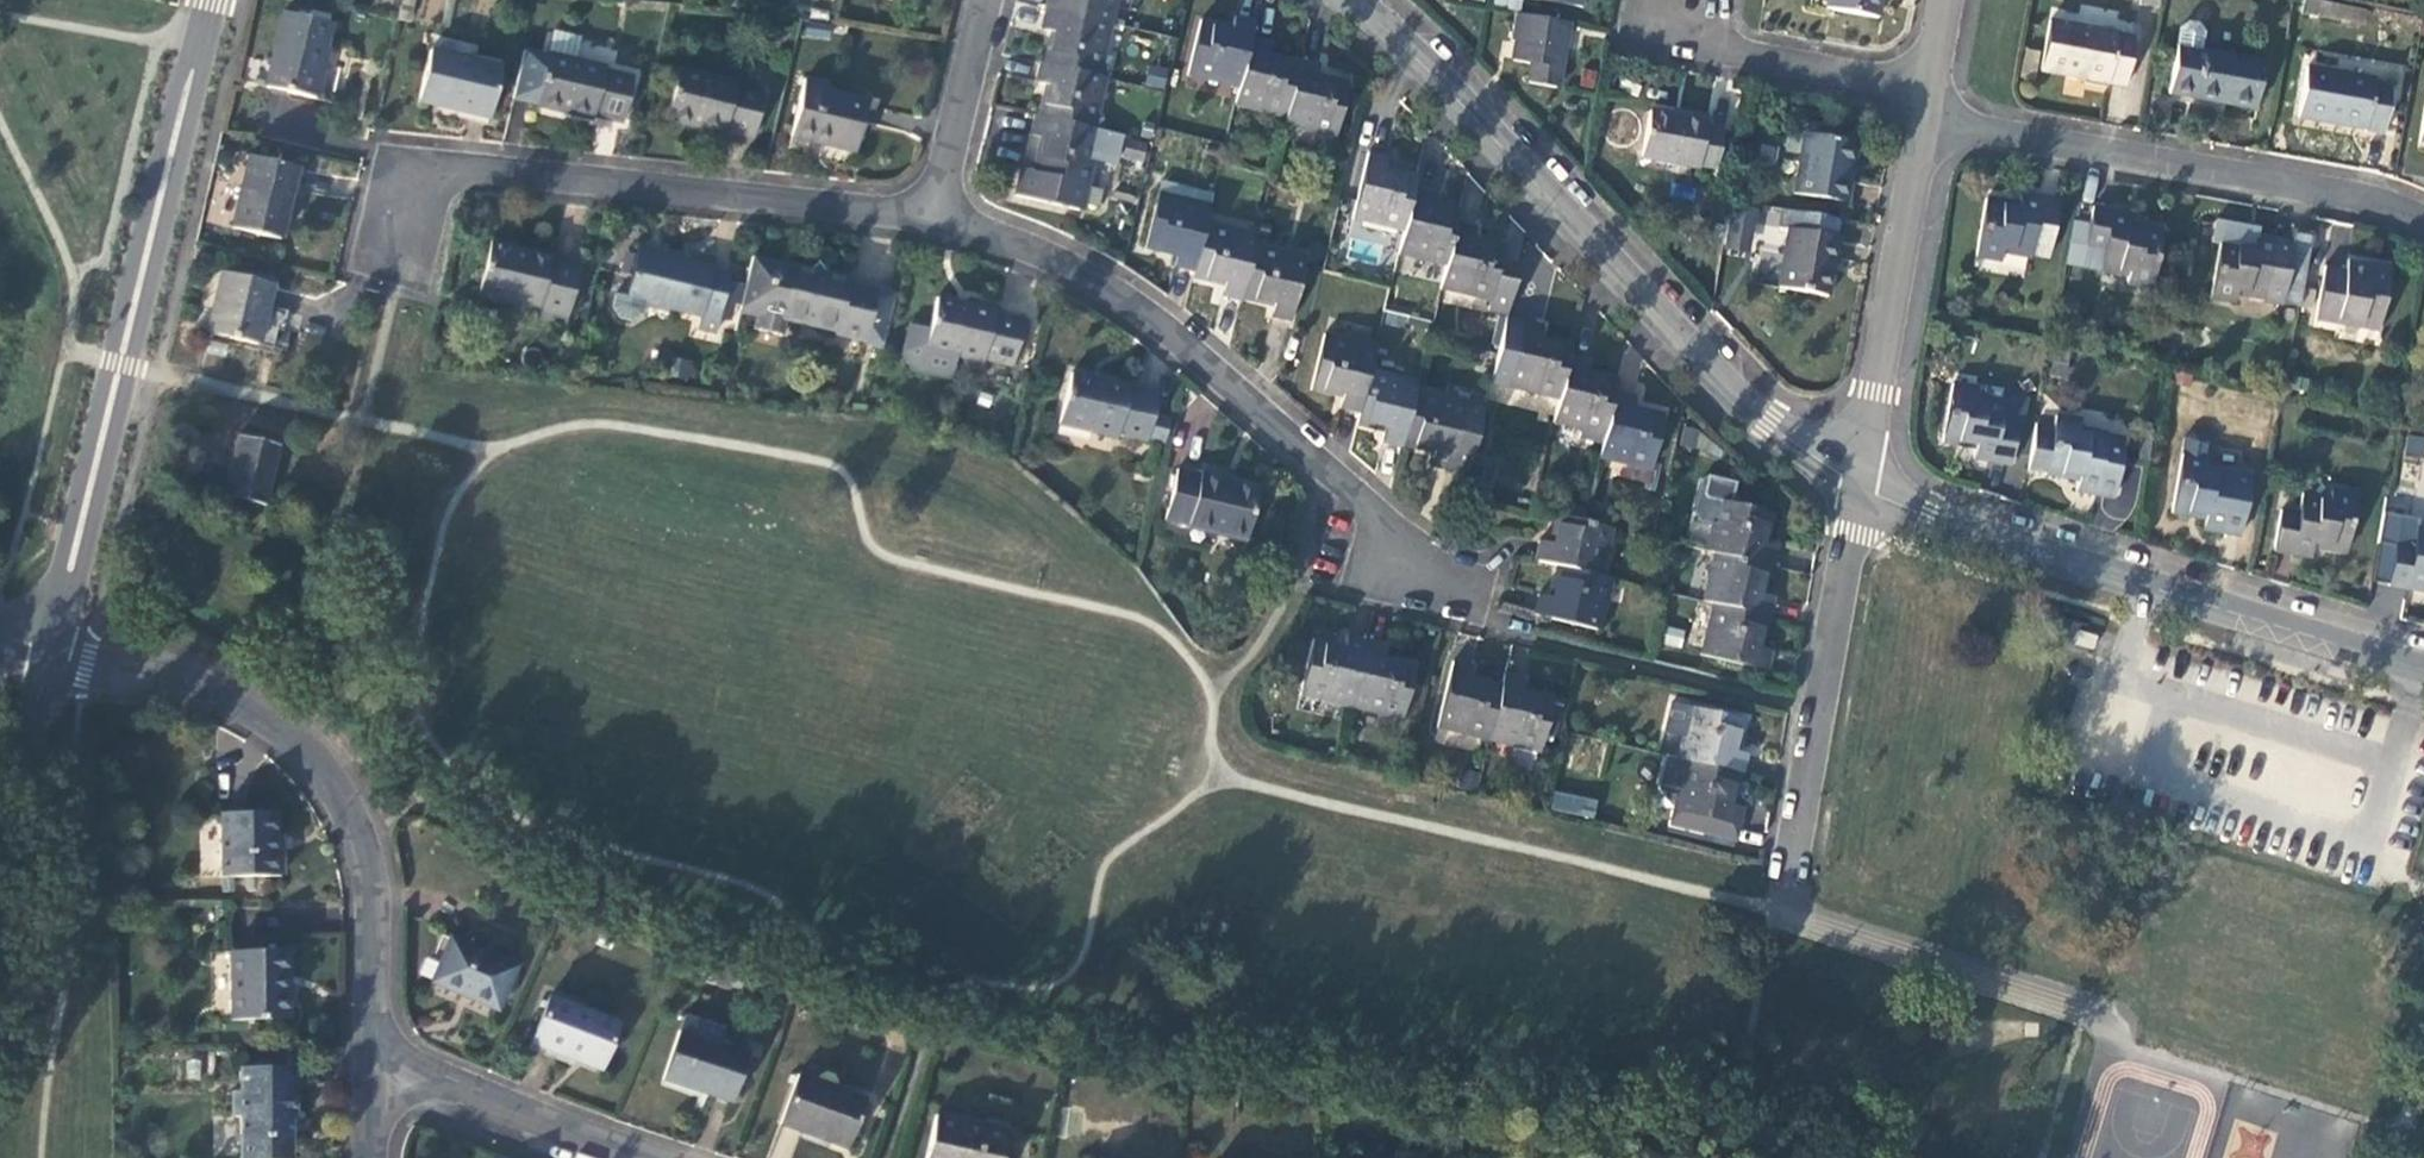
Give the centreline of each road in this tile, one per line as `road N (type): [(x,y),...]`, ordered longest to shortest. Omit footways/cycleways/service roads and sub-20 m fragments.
road 1 (residential): [(2107,1020),(1783,914),(1857,487)]
road 2 (tertiary): [(1350,0),(1422,63),(1752,421),(1857,487)]
road 3 (secondary): [(210,0),(51,651)]
road 4 (residential): [(1428,583),(1369,511),(1109,286),(938,218)]
road 5 (residential): [(51,651),(223,698),(288,739),(342,797),(374,879),(375,1060)]
road 6 (tertiary): [(1857,487),(1924,517),(2423,670)]
road 7 (residential): [(938,218),(427,166),(409,223)]
road 8 (residential): [(1928,121),(2384,201),(2423,220)]
road 9 (residential): [(1857,487),(1928,121)]
road 10 (residential): [(1931,90),(1729,49),(1662,21),(1661,0)]
road 11 (residential): [(375,1060),(641,1157)]
road 12 (residential): [(985,0),(938,218)]
road 13 (secondary): [(51,651),(0,835)]

